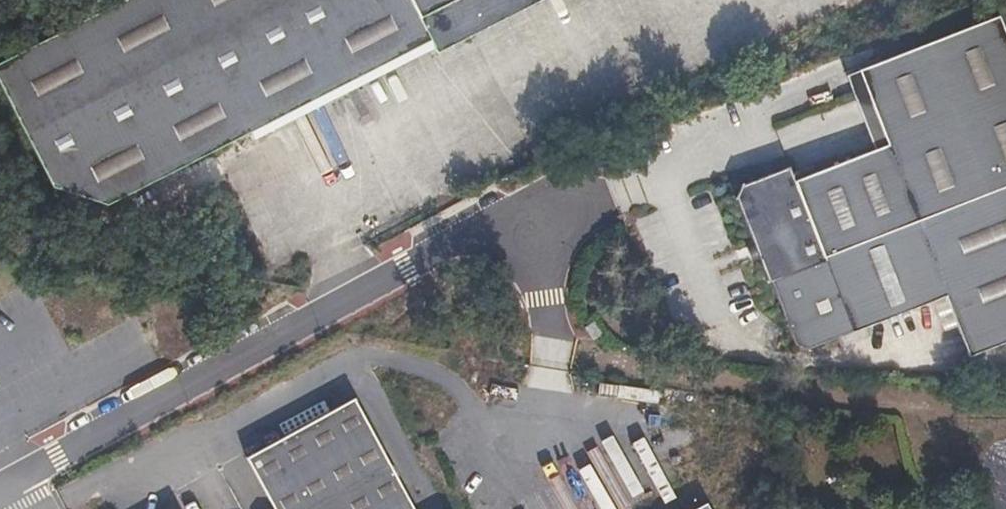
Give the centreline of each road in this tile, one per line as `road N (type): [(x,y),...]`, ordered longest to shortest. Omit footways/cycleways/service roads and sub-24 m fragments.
road 1 (residential): [(539,212),(503,217),(23,473)]

